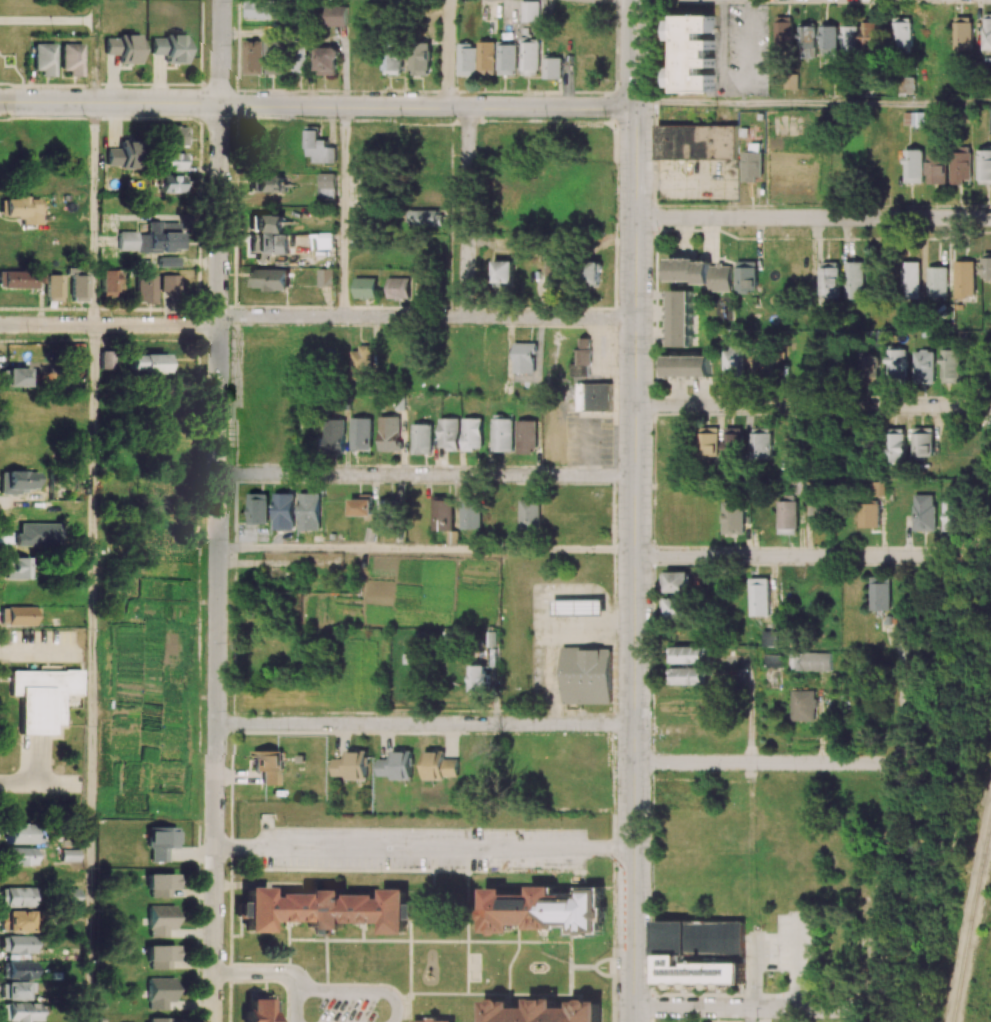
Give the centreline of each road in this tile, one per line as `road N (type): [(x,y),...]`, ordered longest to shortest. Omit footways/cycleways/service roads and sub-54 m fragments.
road 1 (secondary): [(631,1021),(637,0)]
road 2 (residential): [(212,1021),(220,104)]
road 3 (secondary): [(634,106),(0,102)]
road 4 (residential): [(635,476),(216,473)]
road 5 (residential): [(635,319),(219,316)]
road 6 (residential): [(990,217),(635,218)]
road 7 (residential): [(989,406),(635,406)]
road 8 (residential): [(950,556),(634,555)]
road 9 (residential): [(497,723),(215,722)]
road 10 (residential): [(886,763),(633,762)]
road 11 (track): [(858,1008),(883,868),(886,763)]
road 12 (residential): [(858,1008),(631,1008)]
road 13 (residential): [(219,326),(0,325)]
road 14 (residential): [(465,317),(469,106)]
road 15 (residential): [(634,724),(497,723)]

